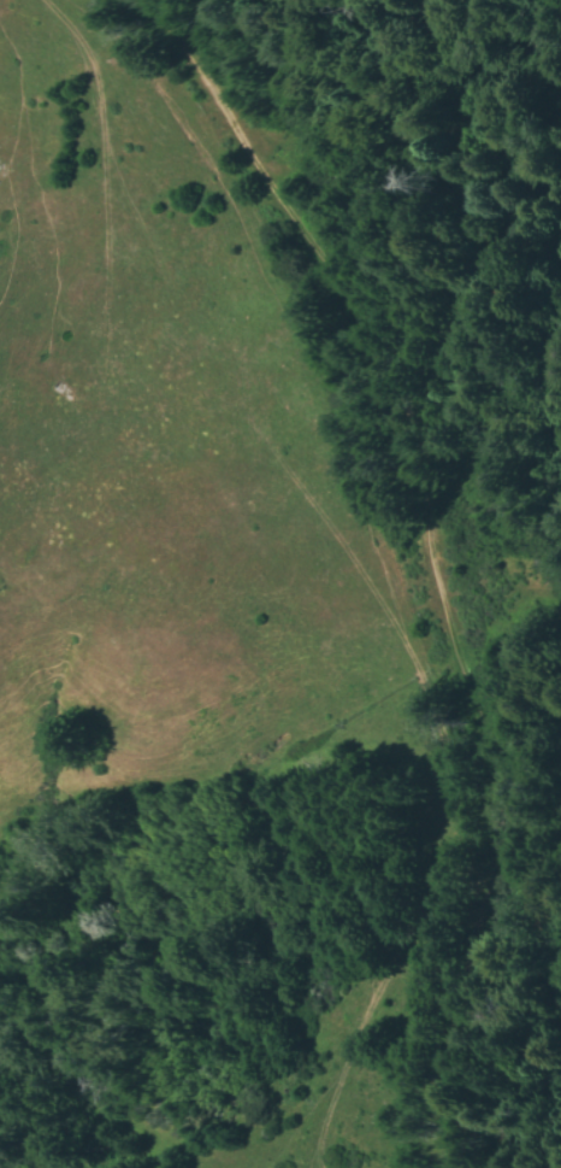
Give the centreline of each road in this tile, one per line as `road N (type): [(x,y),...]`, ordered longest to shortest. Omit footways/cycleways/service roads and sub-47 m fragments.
road 1 (track): [(117,0),(211,94),(326,268),(433,515),(470,675),(510,799),(509,840),(480,902),(460,985),(443,1092),(448,1167)]
road 2 (track): [(325,1167),(319,1132),(437,868),(456,818),(456,793),(426,686),(360,542),(247,229),(147,74),(134,13)]
road 3 (track): [(0,495),(99,389),(111,272),(106,130),(83,54),(43,0)]

